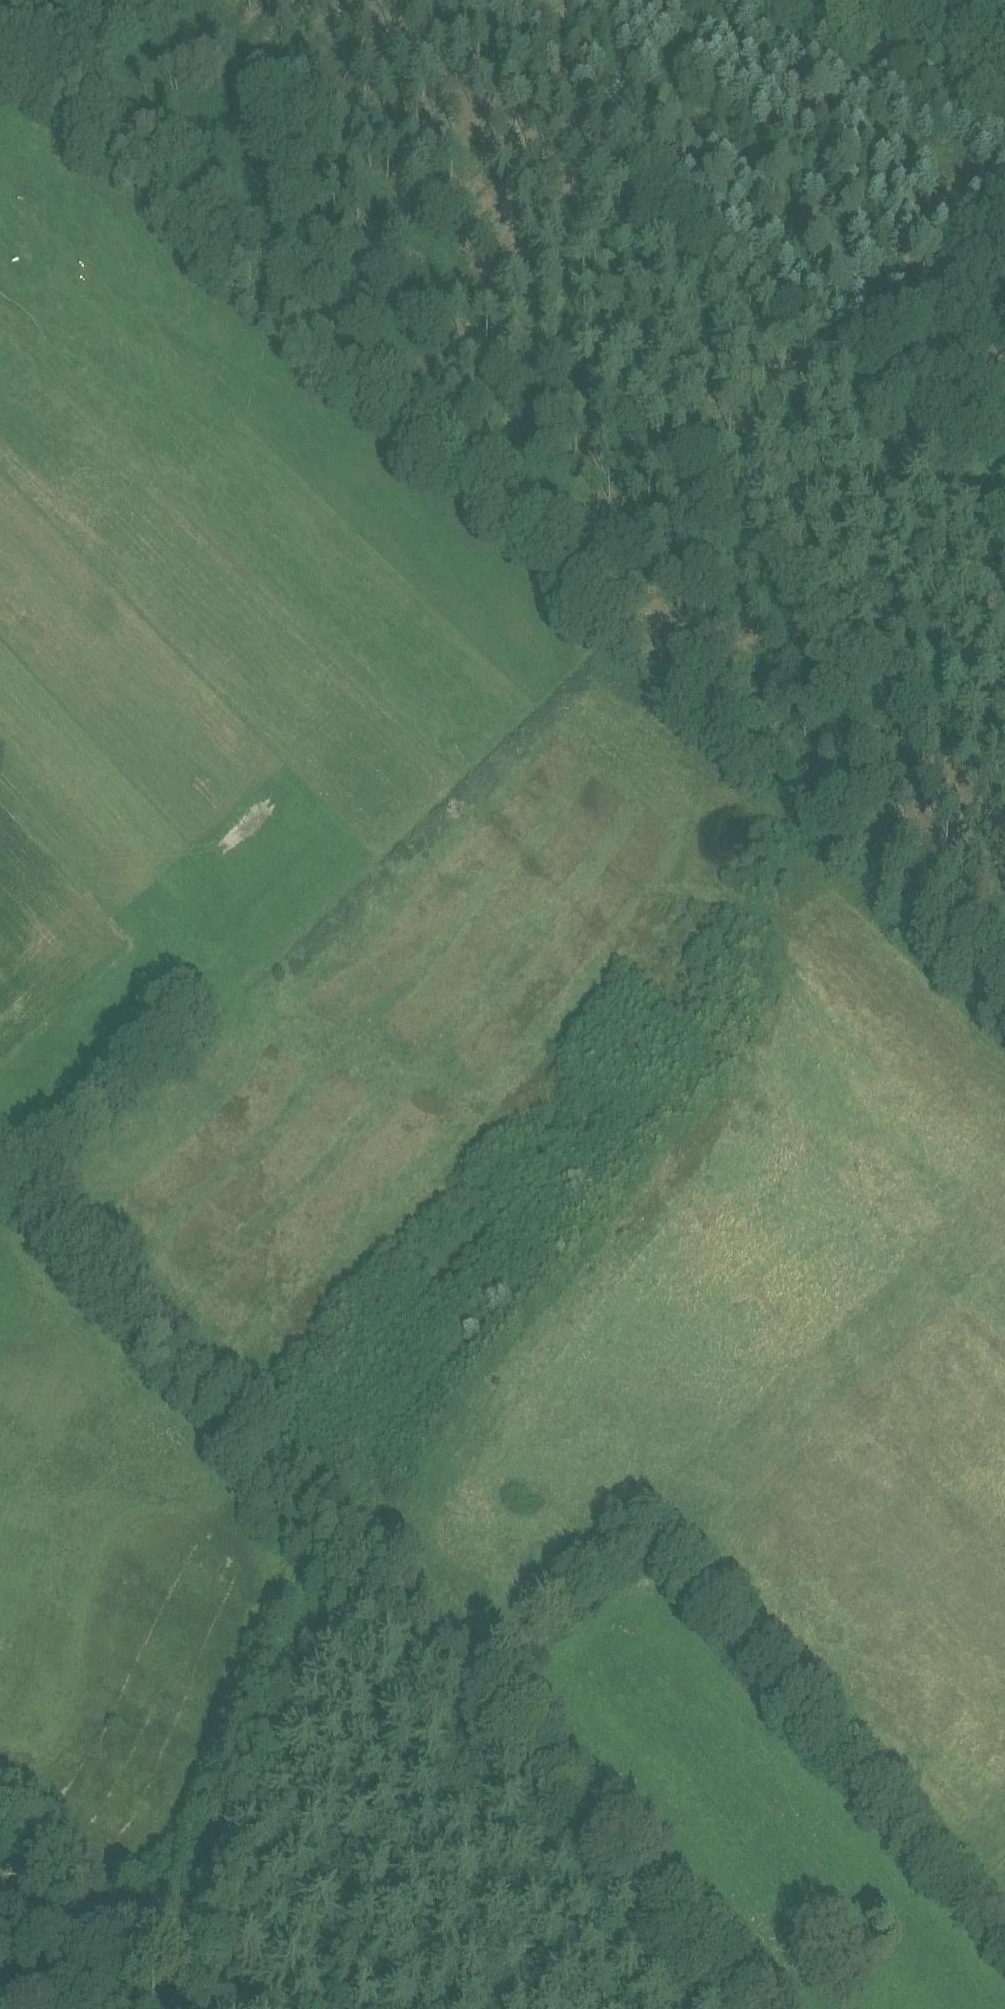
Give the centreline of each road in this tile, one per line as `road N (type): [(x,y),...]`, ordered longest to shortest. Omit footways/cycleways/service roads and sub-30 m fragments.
road 1 (track): [(458,1667),(775,2008)]
road 2 (unclassified): [(241,2008),(0,1842)]
road 3 (track): [(1004,107),(809,0)]

